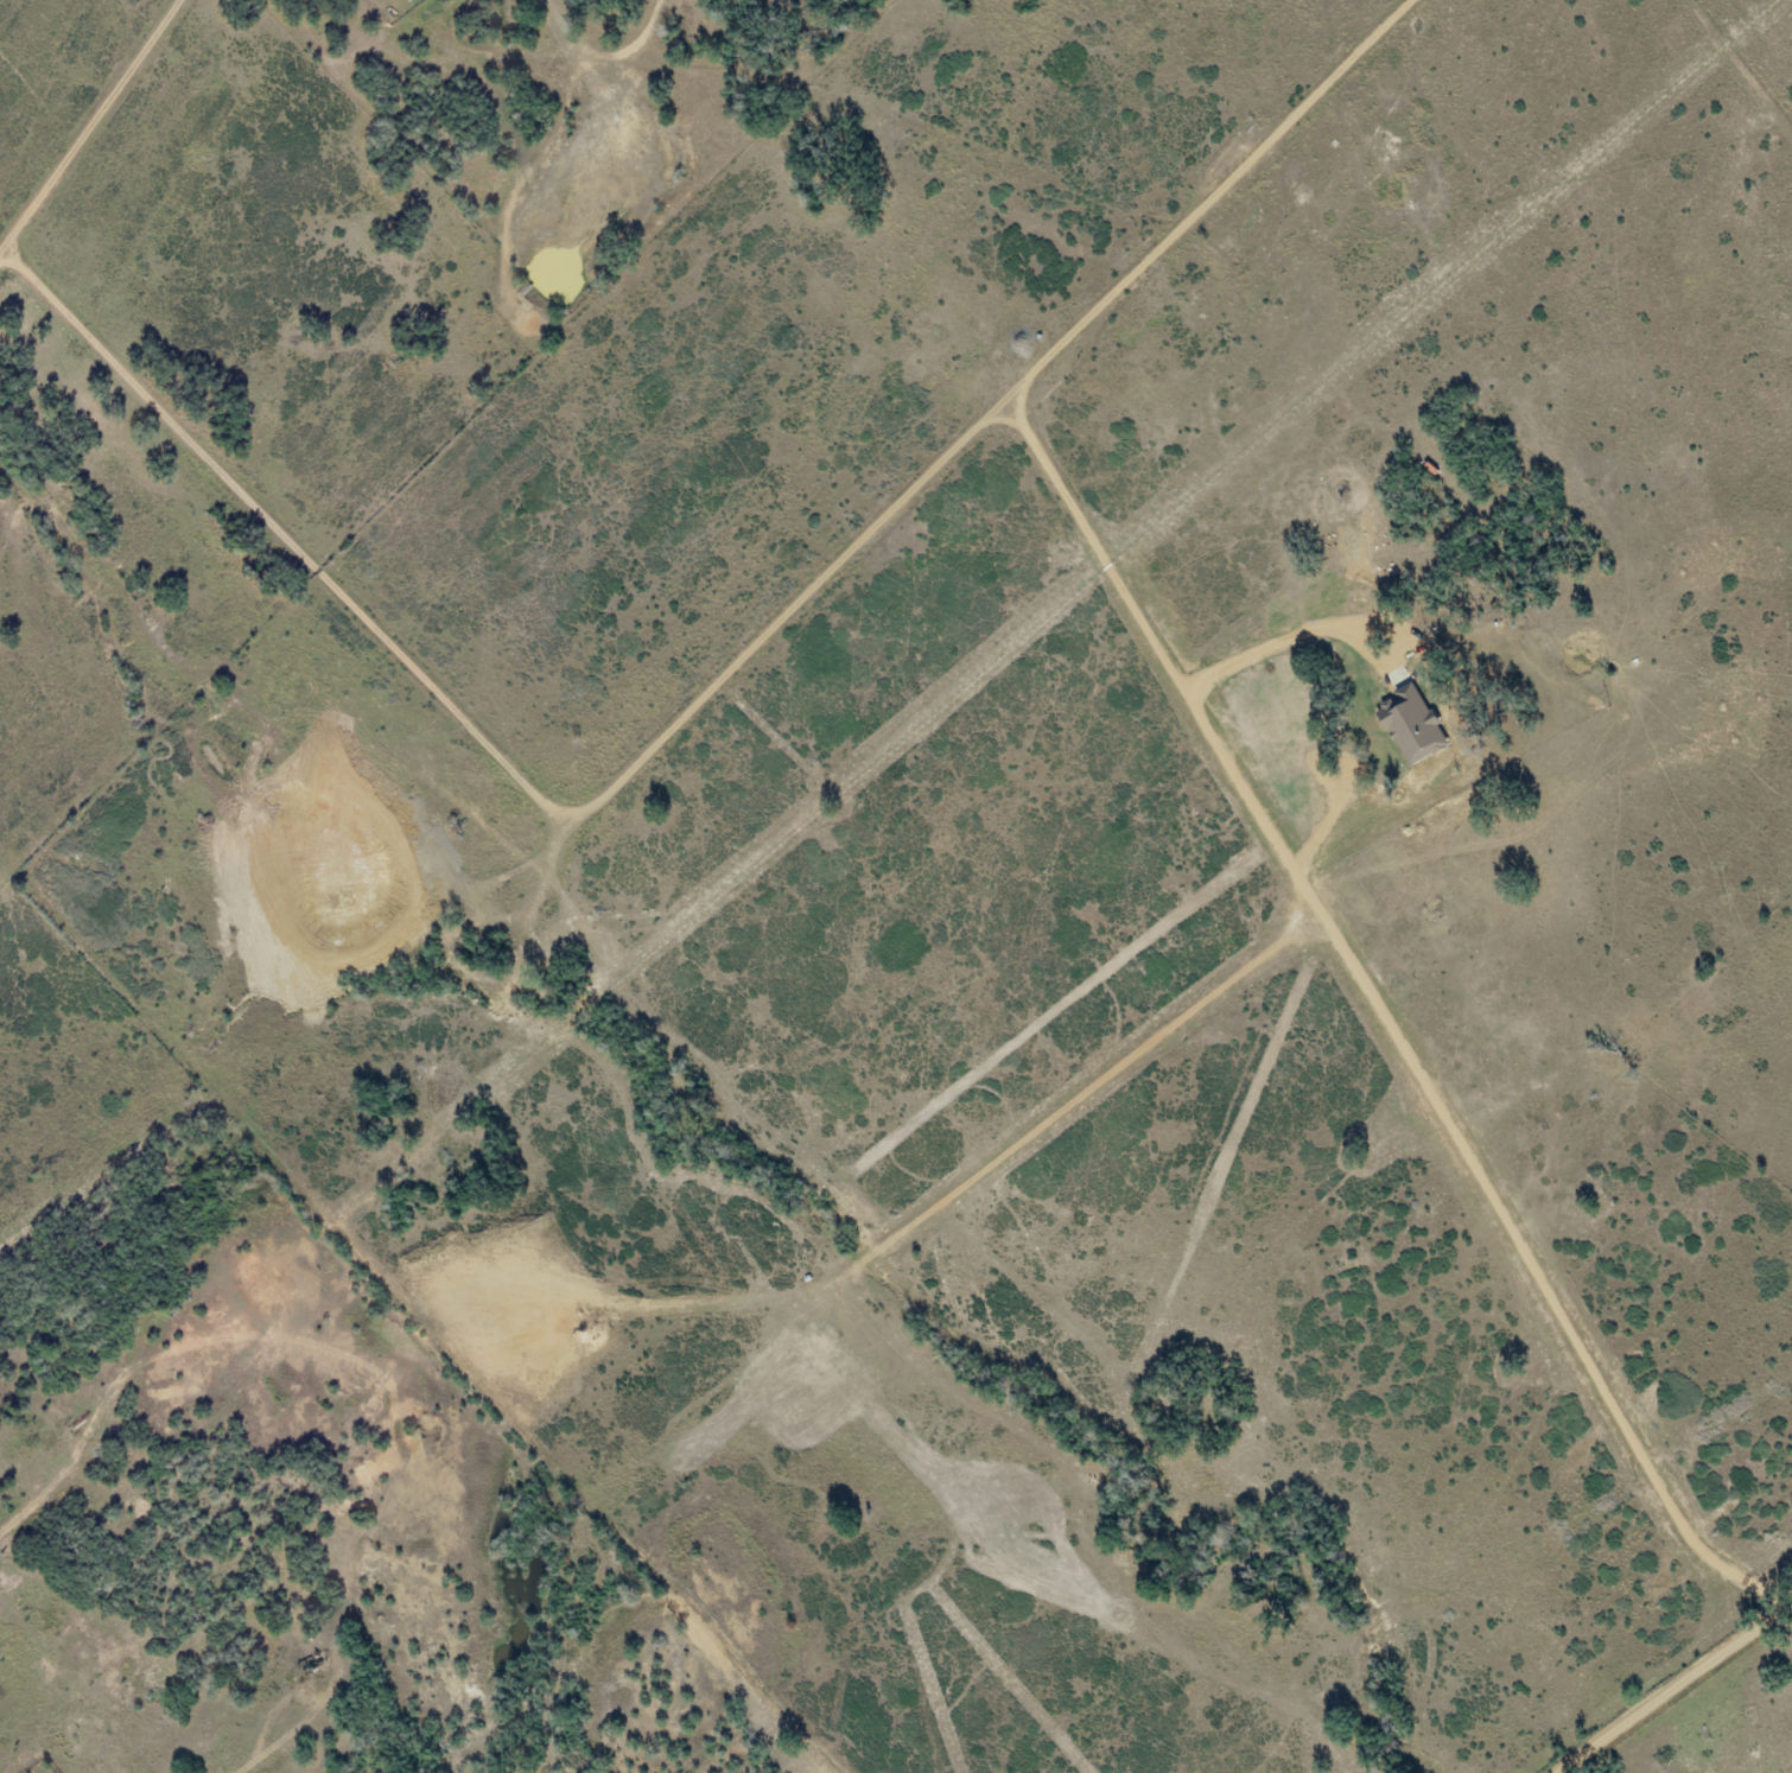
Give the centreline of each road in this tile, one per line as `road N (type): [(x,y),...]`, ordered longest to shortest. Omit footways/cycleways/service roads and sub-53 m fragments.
road 1 (residential): [(1554,1772),(1791,1600)]

